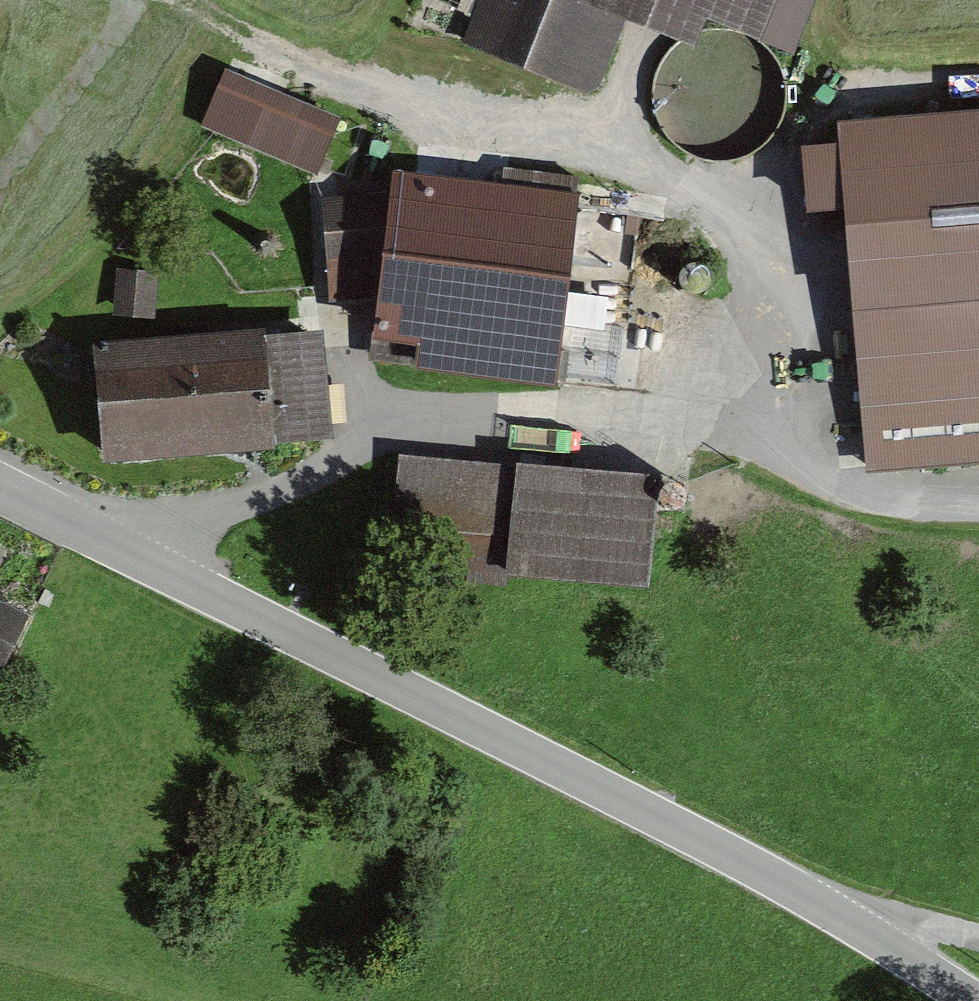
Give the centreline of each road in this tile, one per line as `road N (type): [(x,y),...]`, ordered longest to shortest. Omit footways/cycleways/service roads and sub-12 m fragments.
road 1 (unclassified): [(0,476),(714,830),(875,921),(978,1000)]
road 2 (track): [(169,0),(389,109),(605,134),(661,176),(739,198),(777,272),(803,413),(827,479),(905,505),(978,508)]
road 3 (track): [(141,546),(423,432),(629,419),(727,422),(827,479)]
road 4 (track): [(739,198),(835,82),(978,69)]

